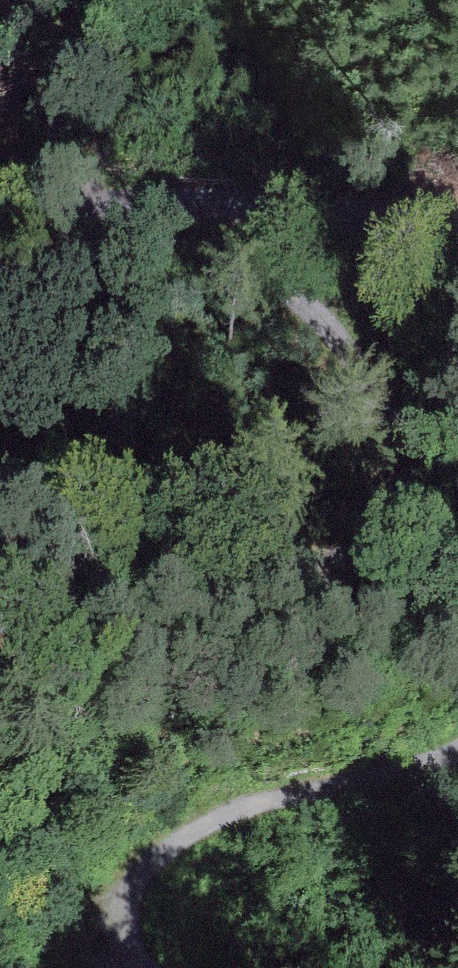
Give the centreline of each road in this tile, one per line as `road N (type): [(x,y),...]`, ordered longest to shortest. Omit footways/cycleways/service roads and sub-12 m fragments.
road 1 (track): [(0,615),(335,568),(373,557),(396,527),(410,458),(388,399),(350,345),(307,295),(130,212)]
road 2 (track): [(117,967),(103,947),(103,916),(115,880),(150,848),(224,819),(457,758)]
road 3 (track): [(457,214),(235,203),(130,212)]
road 4 (track): [(130,212),(0,196)]

